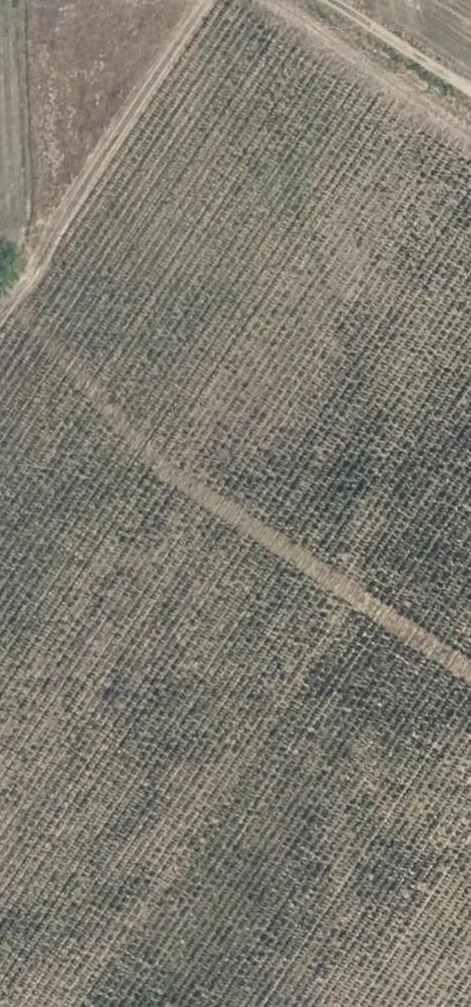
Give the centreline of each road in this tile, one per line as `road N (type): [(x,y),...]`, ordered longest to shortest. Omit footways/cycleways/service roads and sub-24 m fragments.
road 1 (track): [(332,0),(470,90)]

